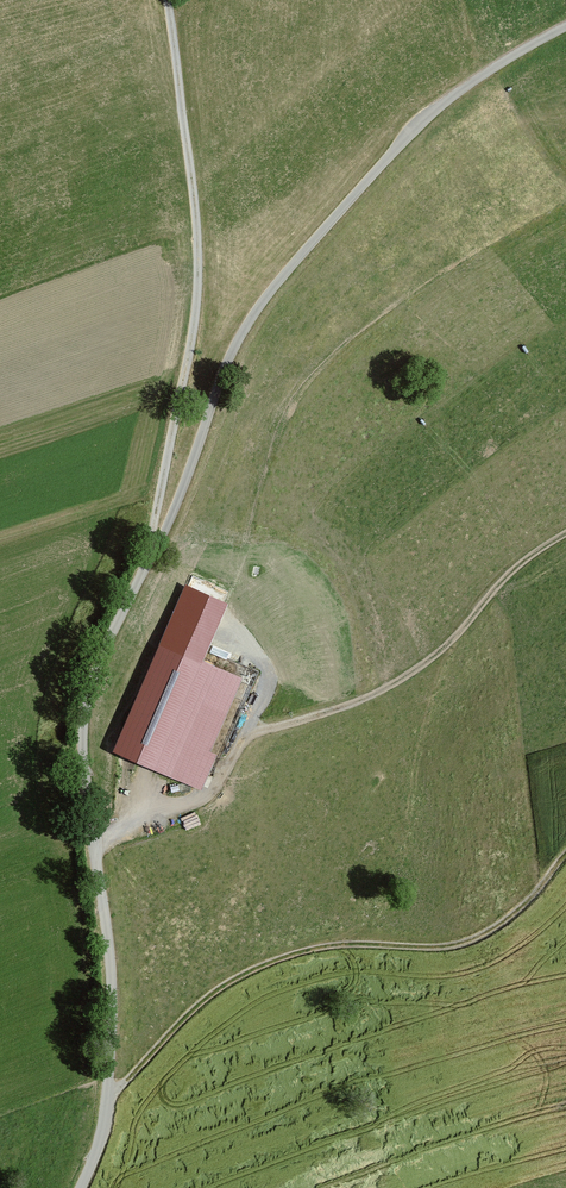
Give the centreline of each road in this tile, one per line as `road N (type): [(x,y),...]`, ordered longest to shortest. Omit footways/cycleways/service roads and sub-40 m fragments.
road 1 (unclassified): [(565,27),(421,122),(275,290),(234,355),(168,523),(103,651),(85,708),(85,779),(113,990),(109,1094),(80,1187)]
road 2 (track): [(153,552),(198,312),(194,210),(169,0)]
road 3 (track): [(109,1094),(233,979),(288,955),(346,942),(446,947),(483,937),(565,856)]

